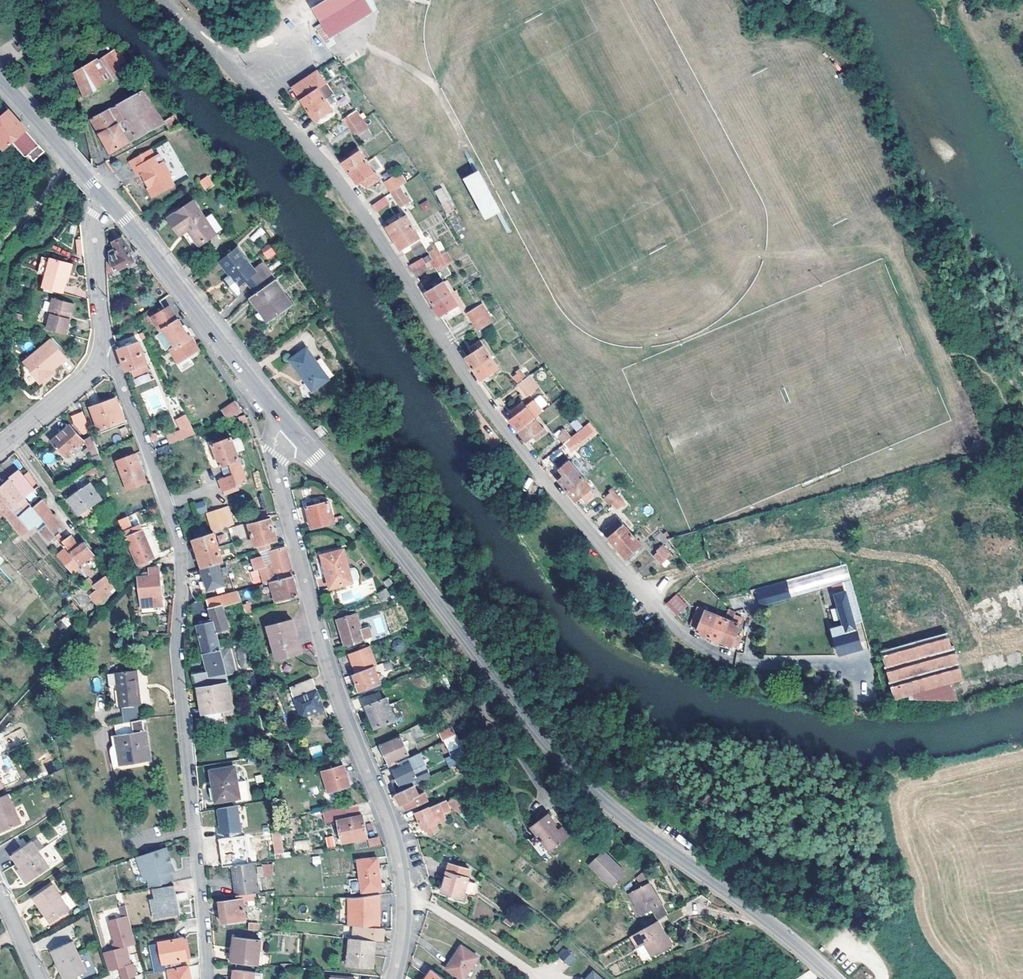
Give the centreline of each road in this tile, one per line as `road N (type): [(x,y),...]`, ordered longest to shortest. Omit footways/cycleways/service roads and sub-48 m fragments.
road 1 (residential): [(840,669),(713,655),(675,627),(465,376),(361,211),(269,101),(167,0)]
road 2 (tertiary): [(834,978),(607,802),(286,424)]
road 3 (residential): [(205,978),(179,651),(184,562),(116,370),(100,355)]
road 4 (residential): [(286,424),(274,451),(277,478),(335,681),(393,832),(405,912),(392,978)]
road 5 (tertiary): [(286,424),(105,198)]
road 6 (residential): [(100,355),(93,213),(105,198)]
road 7 (tertiary): [(105,198),(0,80)]
road 8 (residential): [(0,451),(91,376),(100,355)]

